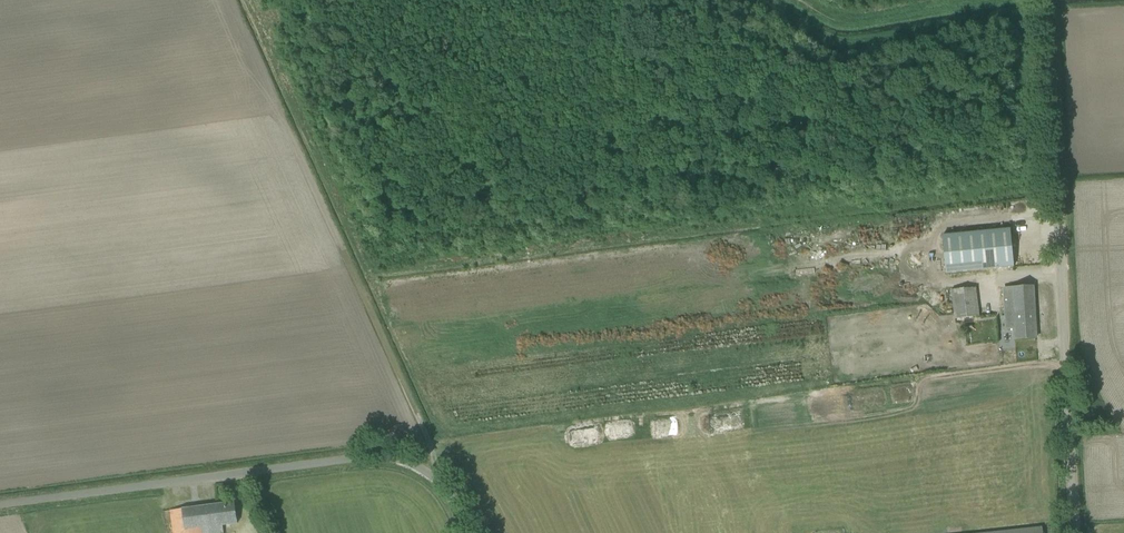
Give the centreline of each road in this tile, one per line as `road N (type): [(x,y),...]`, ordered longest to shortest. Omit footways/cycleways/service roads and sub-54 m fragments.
road 1 (track): [(241,0),(354,274),(1053,183)]
road 2 (unclassified): [(1075,532),(1044,0)]
road 3 (unclassified): [(467,532),(446,489),(413,463),(372,456),(0,503)]
road 4 (track): [(618,419),(430,441),(354,274)]
road 5 (track): [(1045,18),(861,48),(804,32),(752,0)]

